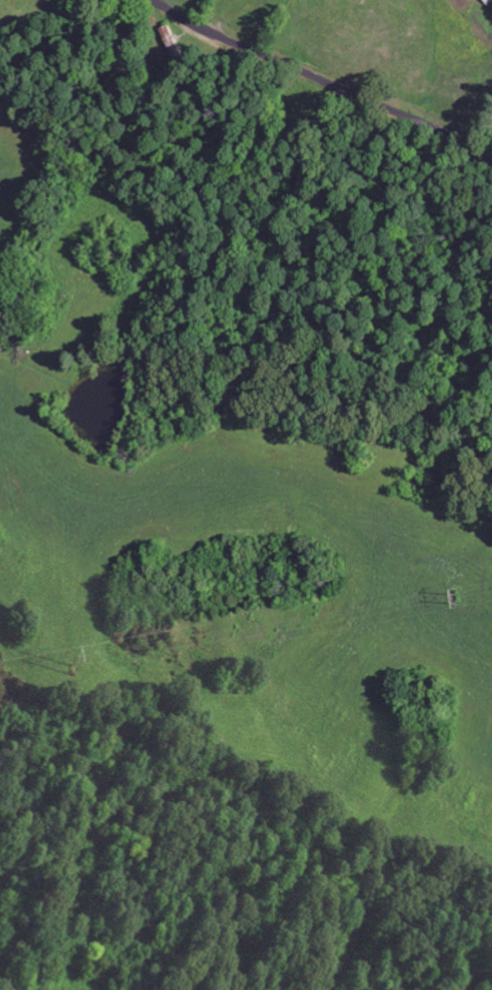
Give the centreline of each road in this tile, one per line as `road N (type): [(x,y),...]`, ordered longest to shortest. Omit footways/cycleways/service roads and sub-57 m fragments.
road 1 (residential): [(491,151),(158,0)]

